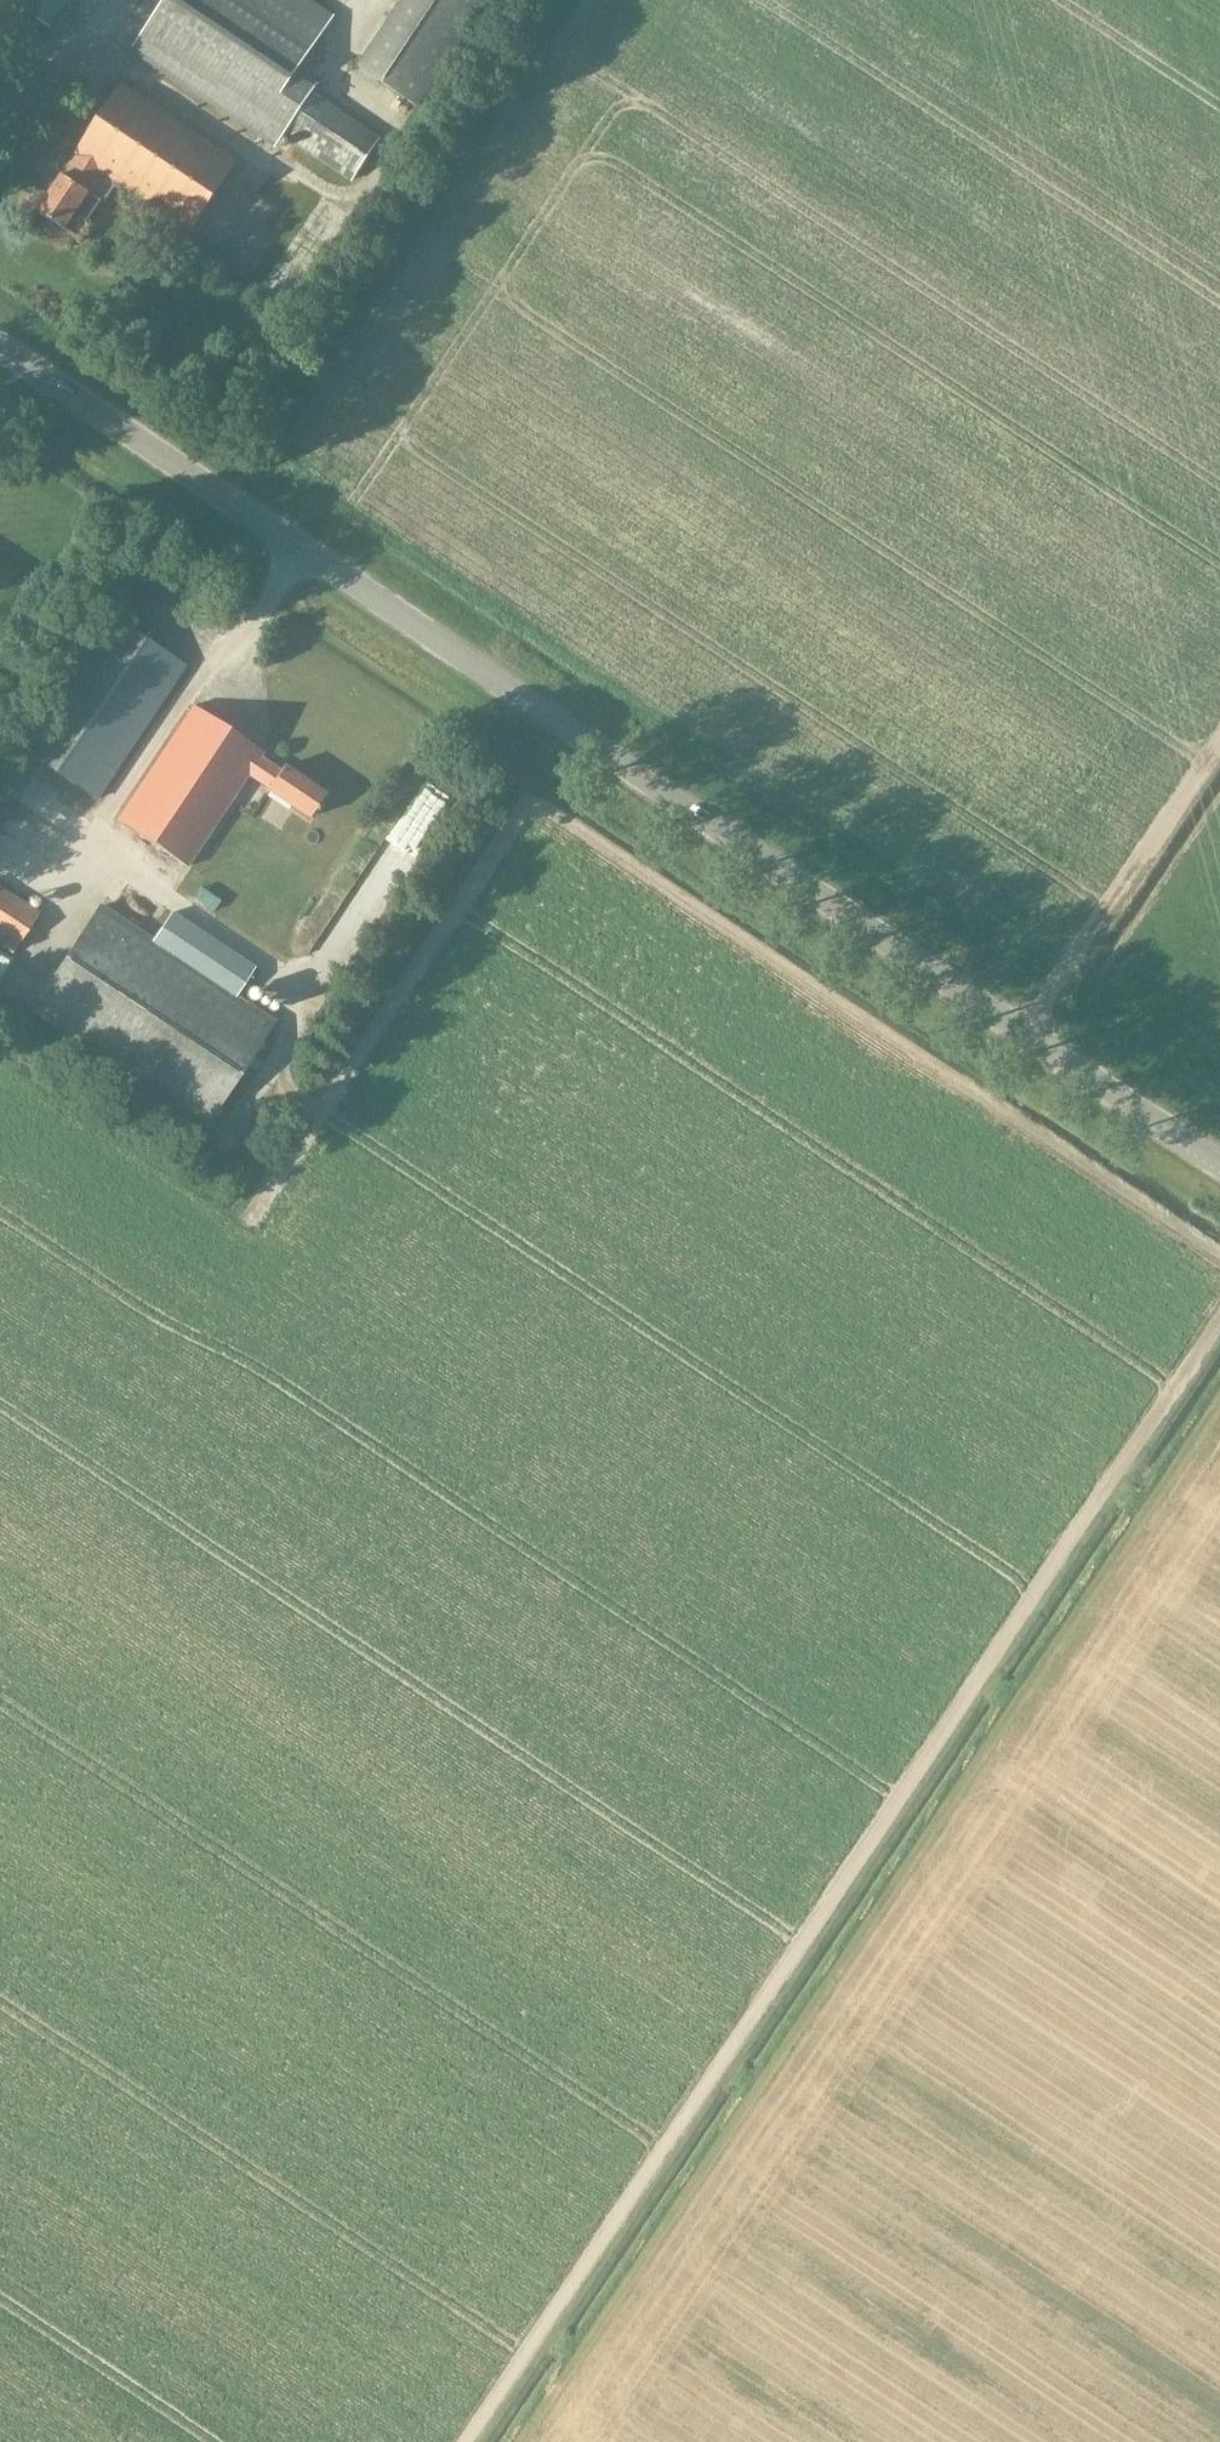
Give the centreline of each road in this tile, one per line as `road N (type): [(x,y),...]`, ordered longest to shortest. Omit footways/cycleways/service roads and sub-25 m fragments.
road 1 (secondary): [(1219,1164),(0,347)]

